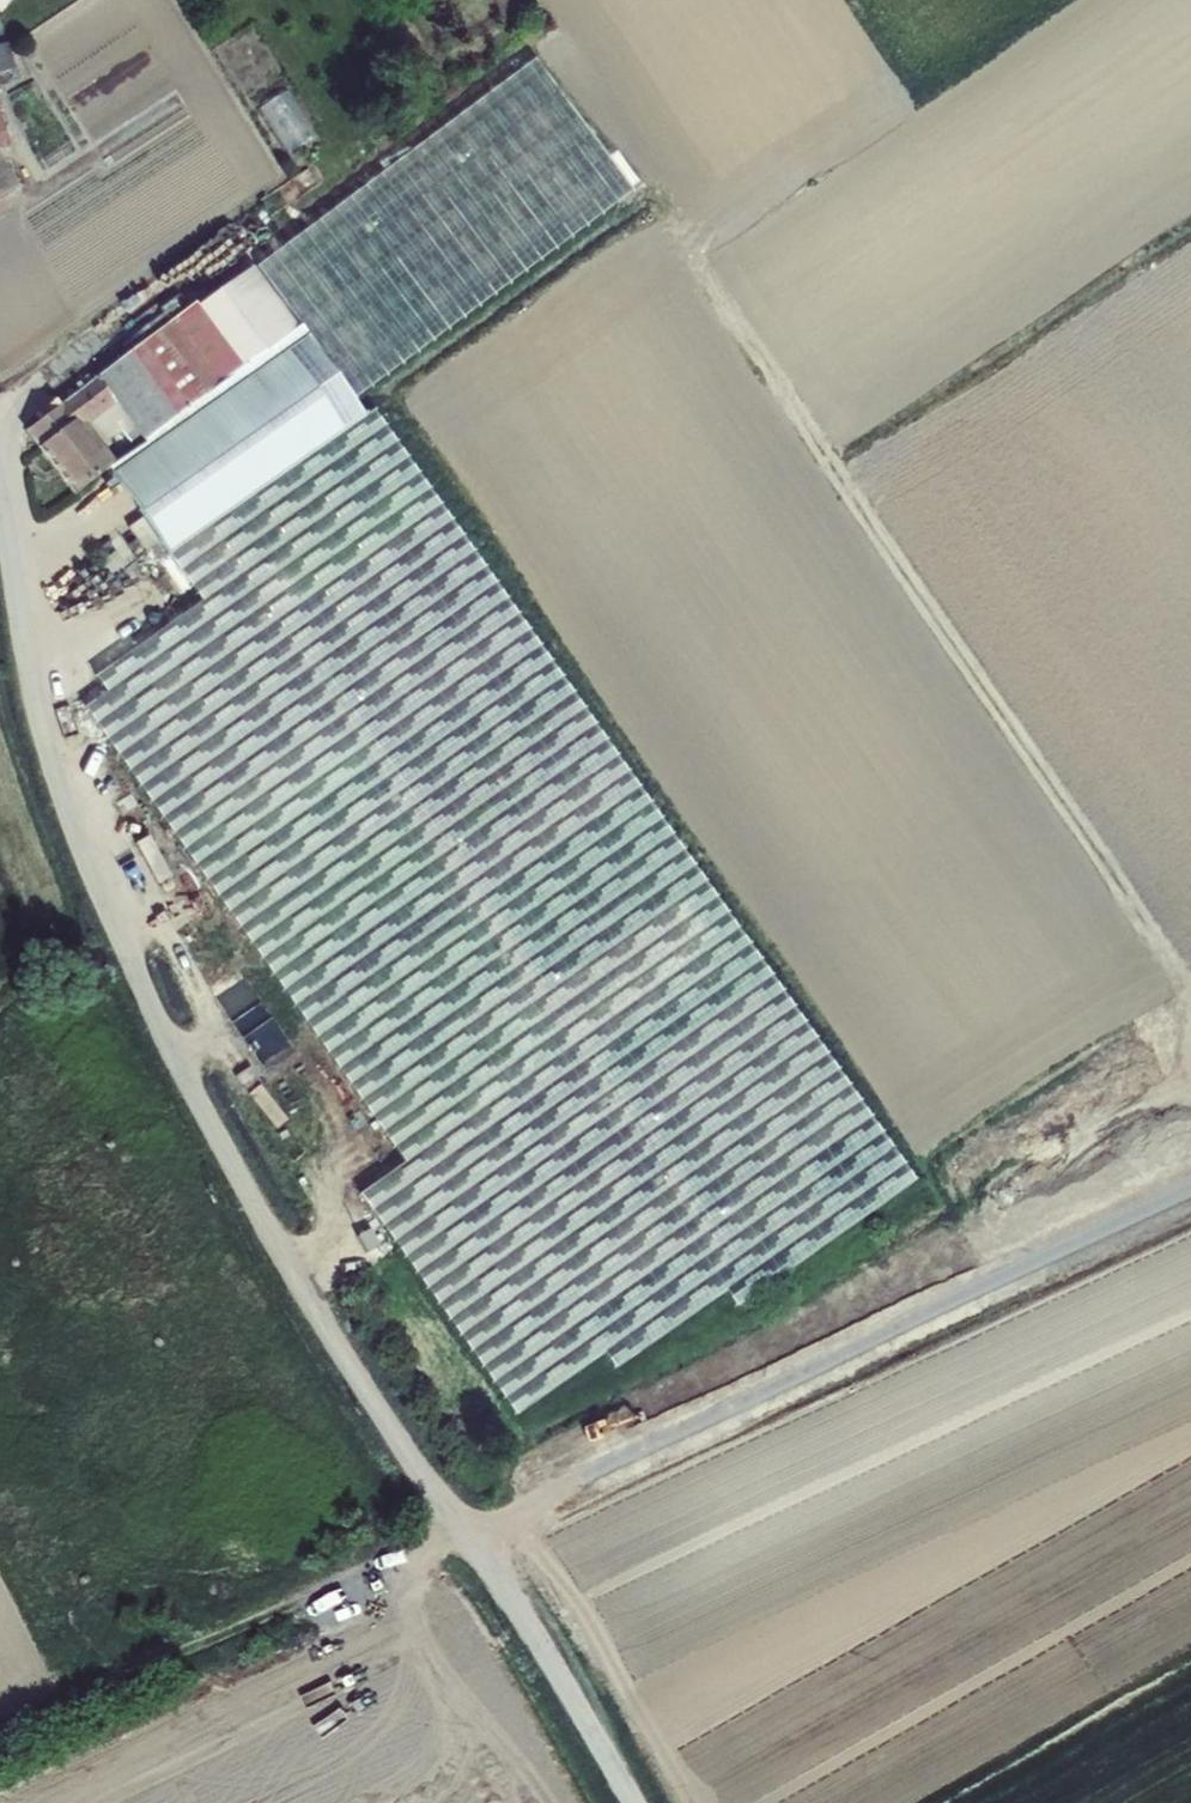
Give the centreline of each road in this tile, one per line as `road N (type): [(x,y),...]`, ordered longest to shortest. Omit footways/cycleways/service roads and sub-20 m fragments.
road 1 (unclassified): [(636,1802),(582,1705),(342,1353),(169,1044),(60,792),(0,481)]
road 2 (track): [(1190,1188),(0,1734)]

